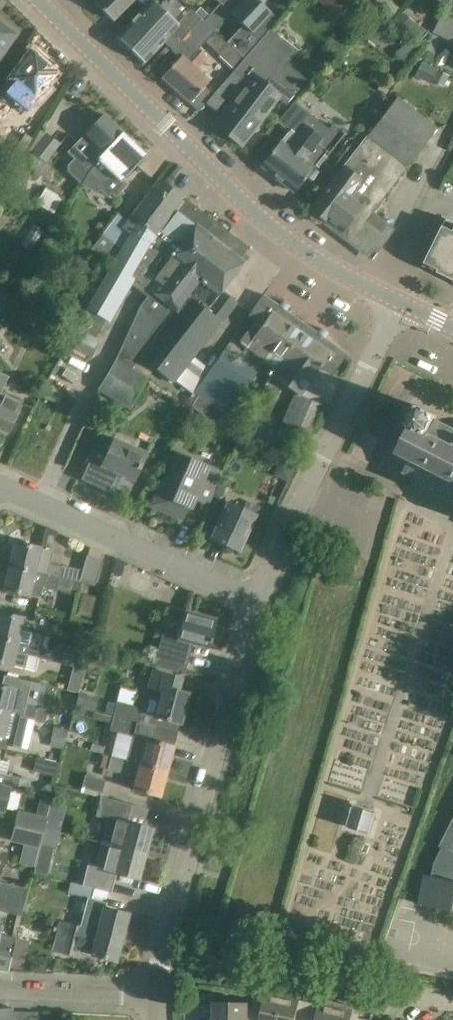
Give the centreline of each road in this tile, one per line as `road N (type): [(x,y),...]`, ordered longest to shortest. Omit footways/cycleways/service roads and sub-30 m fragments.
road 1 (secondary): [(404,307),(265,225),(57,19)]
road 2 (residential): [(165,945),(254,599)]
road 3 (residential): [(254,599),(404,307)]
road 4 (residential): [(452,1004),(165,945)]
road 5 (residential): [(254,599),(0,489)]
road 6 (residential): [(155,997),(0,991)]

